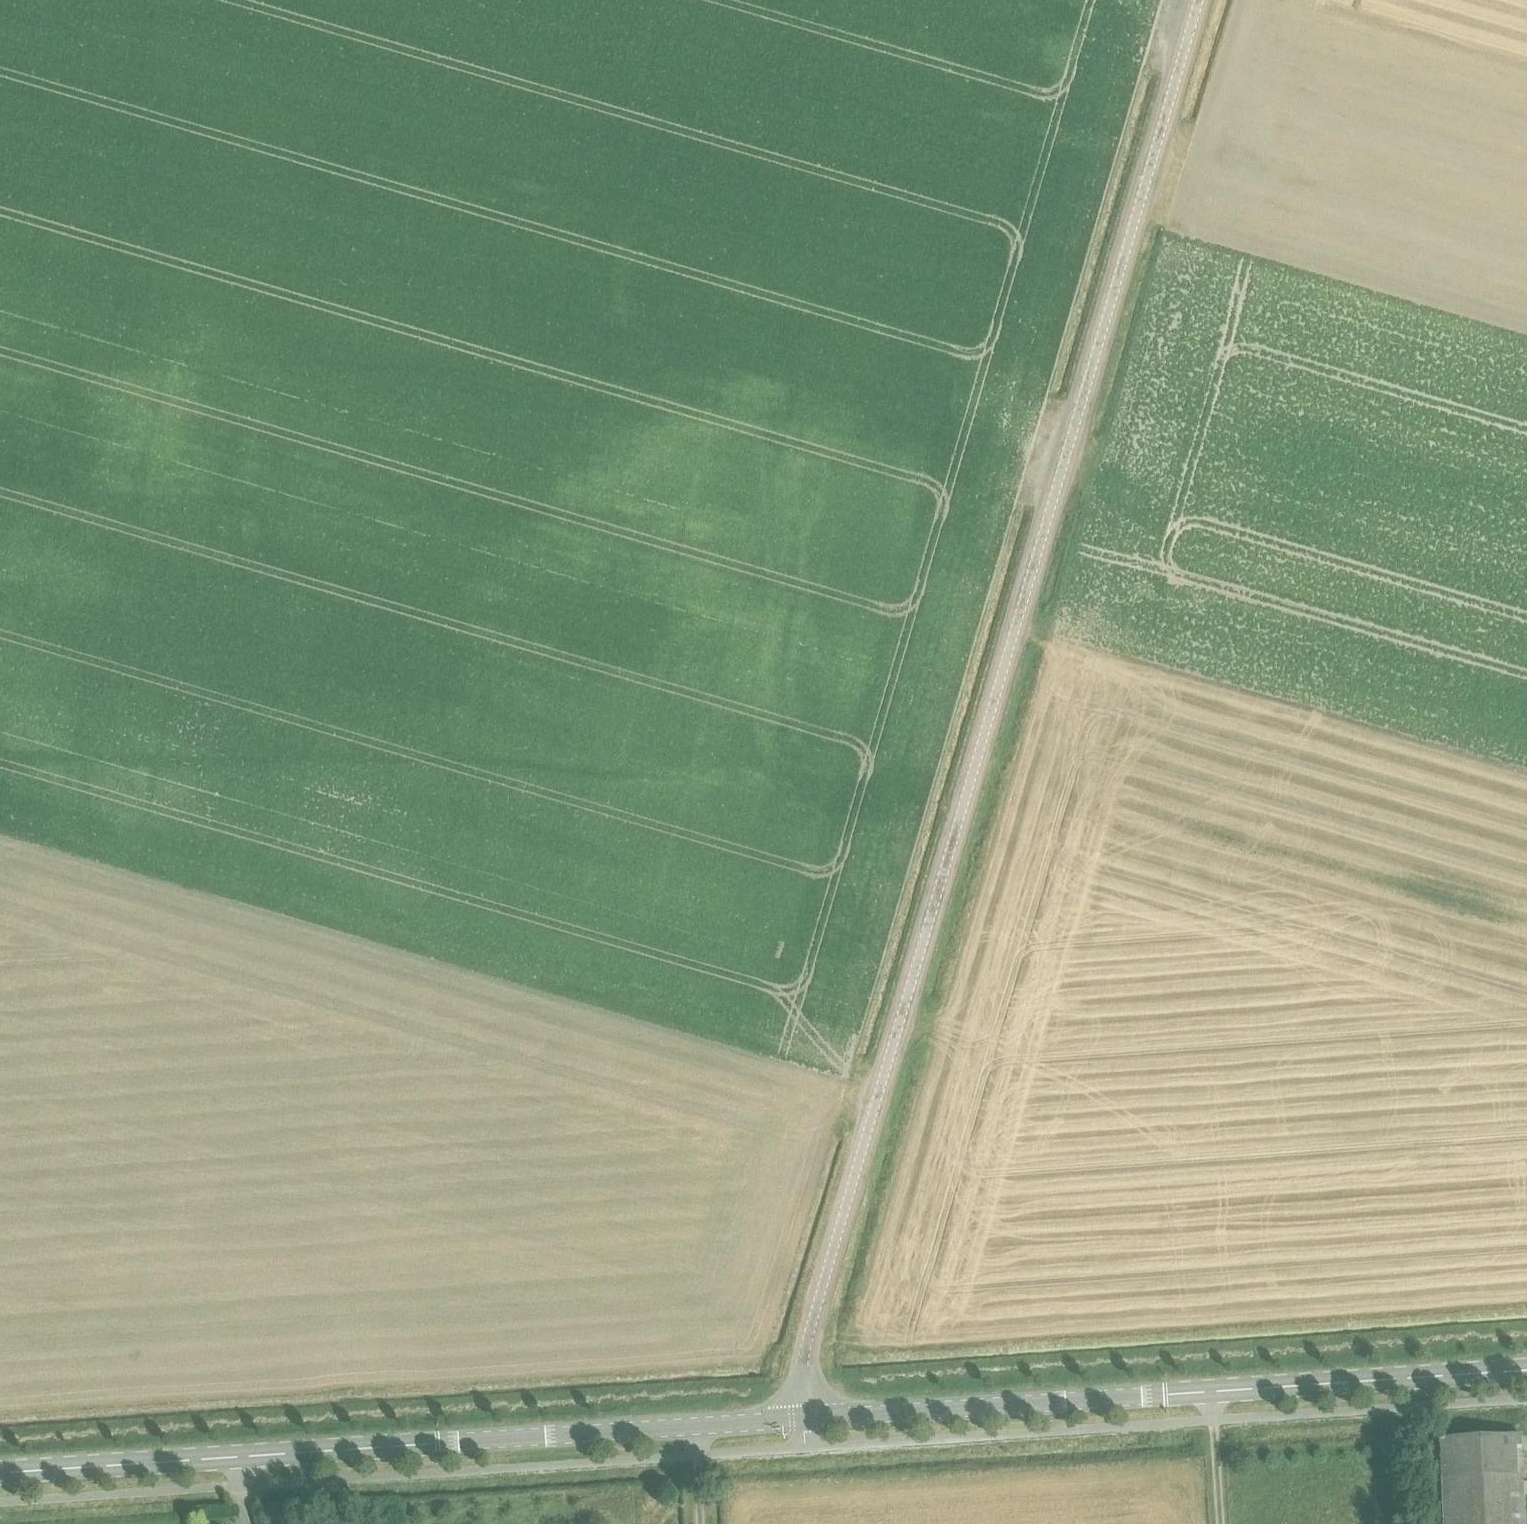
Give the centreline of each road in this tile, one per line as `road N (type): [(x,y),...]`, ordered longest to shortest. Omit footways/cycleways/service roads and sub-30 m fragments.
road 1 (unclassified): [(801,1418),(802,1361),(842,1217),(1199,0)]
road 2 (secondary): [(801,1418),(0,1475)]
road 3 (secondary): [(1526,1369),(801,1418)]

